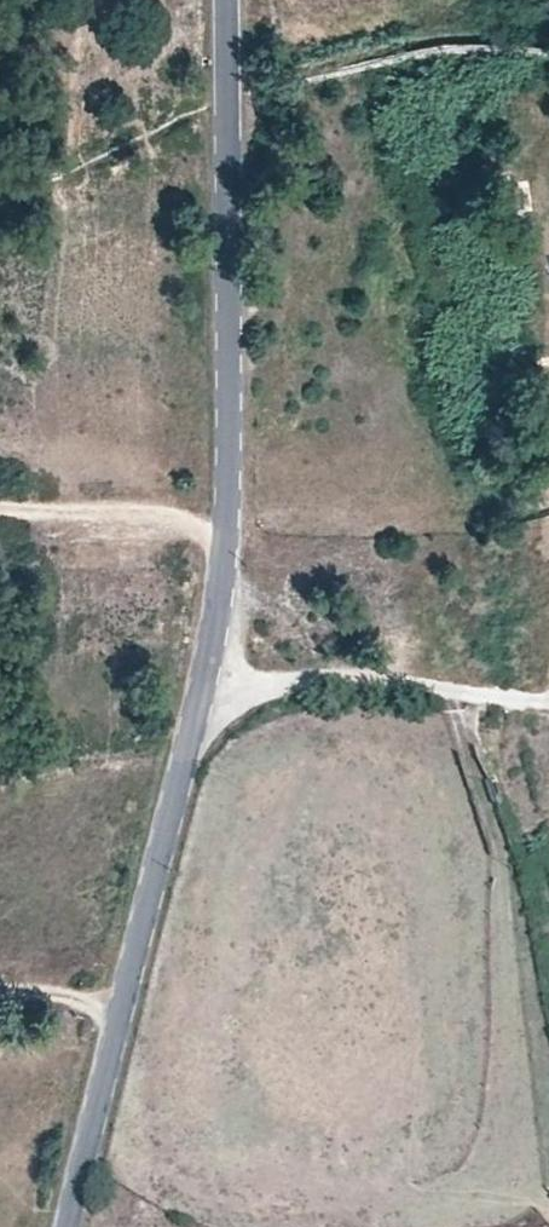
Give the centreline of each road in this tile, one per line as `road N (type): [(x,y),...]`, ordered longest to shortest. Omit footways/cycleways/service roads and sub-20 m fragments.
road 1 (tertiary): [(221,0),(245,394),(205,692),(72,1226)]
road 2 (track): [(205,692),(332,682),(479,699)]
road 3 (track): [(0,505),(186,517),(225,536)]

